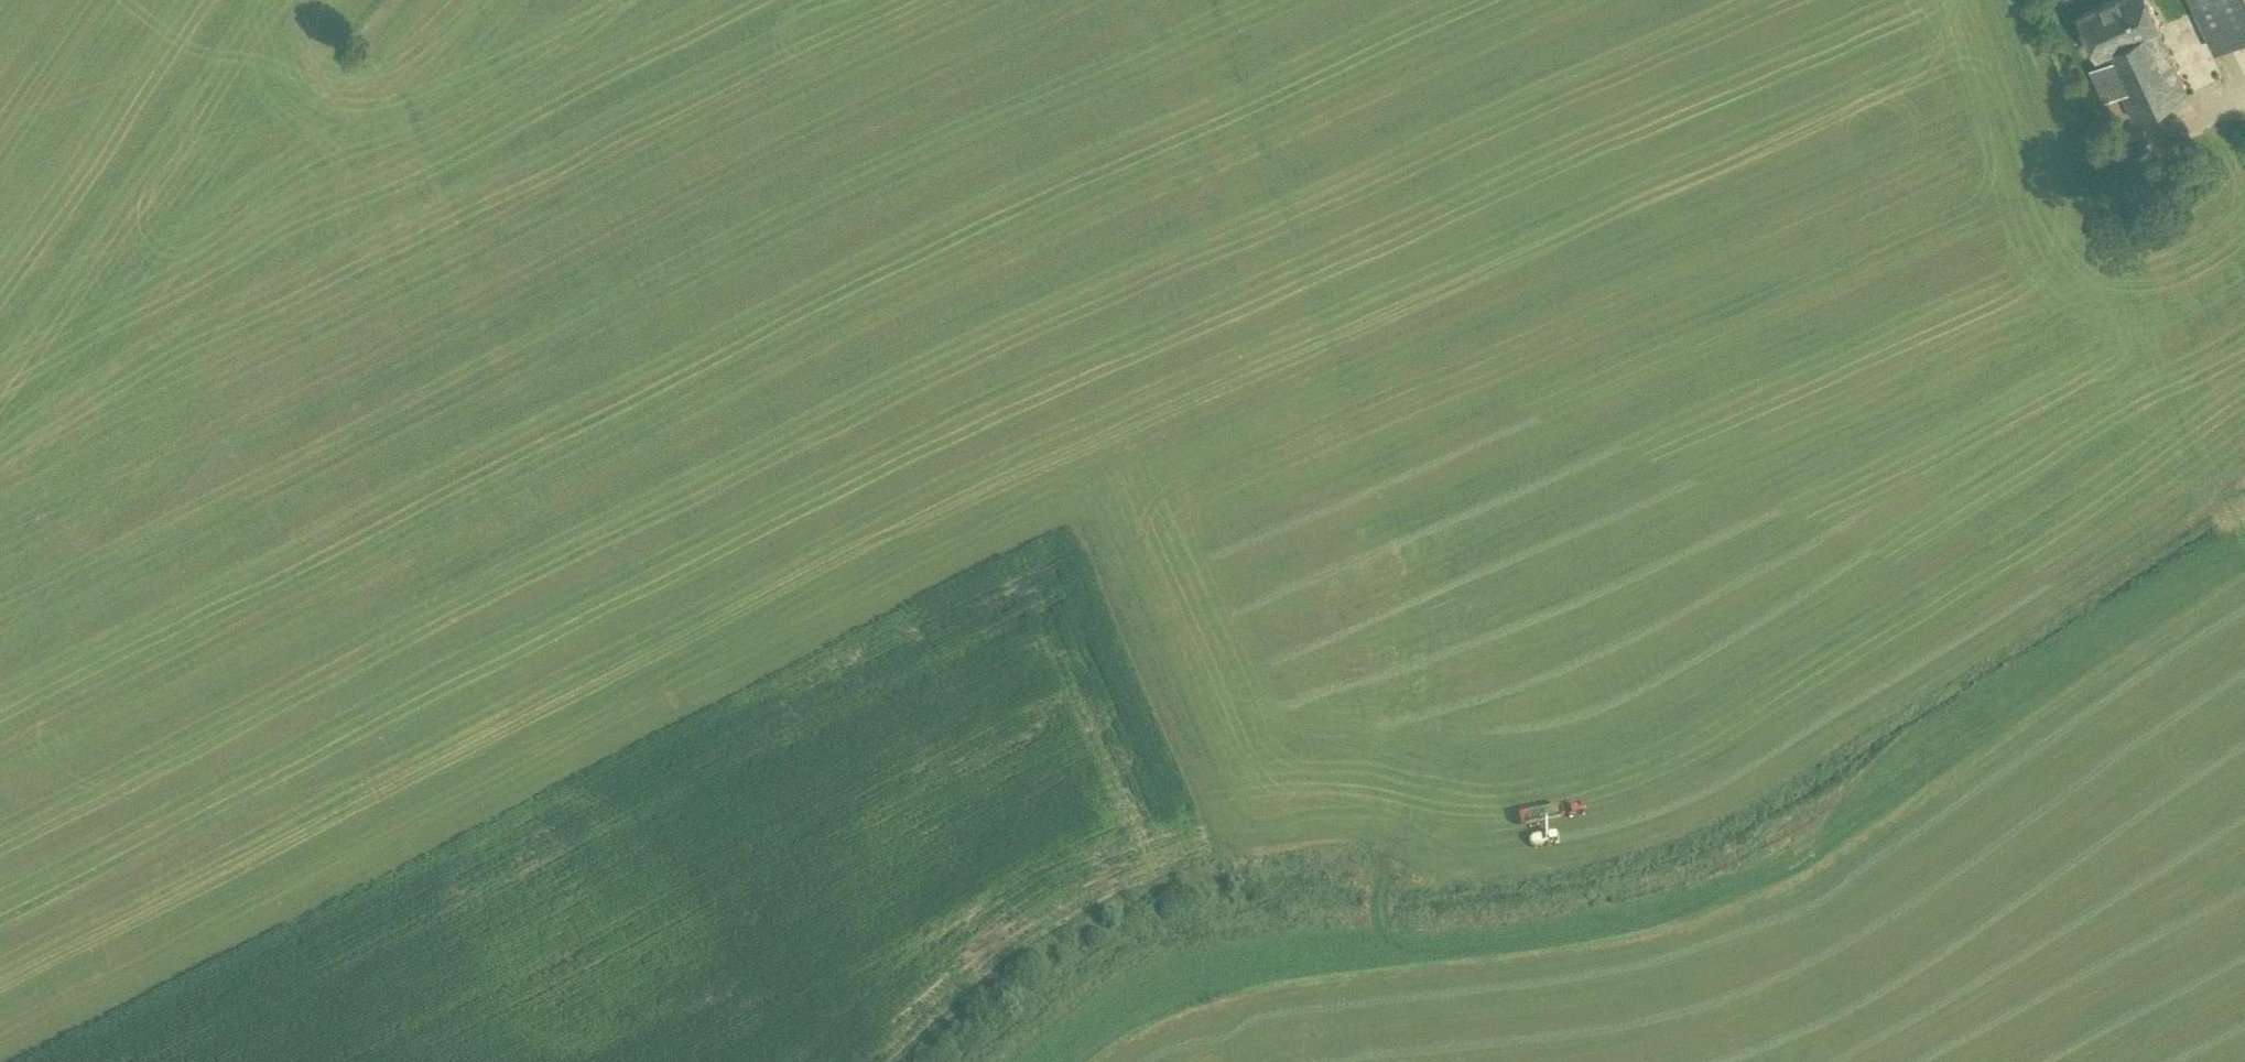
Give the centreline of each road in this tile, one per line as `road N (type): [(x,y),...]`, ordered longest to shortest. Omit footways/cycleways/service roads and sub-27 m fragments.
road 1 (track): [(1056,1061),(1193,986),(1712,901),(2244,563)]

